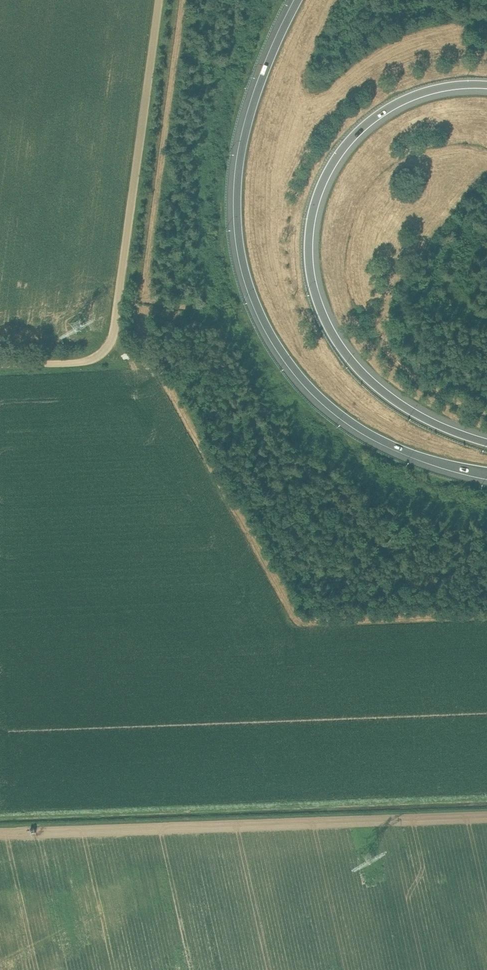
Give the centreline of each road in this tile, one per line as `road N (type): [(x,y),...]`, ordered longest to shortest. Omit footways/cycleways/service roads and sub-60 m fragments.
road 1 (motorway): [(298,0),(244,133),(237,211),(250,286),(293,365),(334,407),(407,452),(486,475)]
road 2 (motorway): [(486,442),(406,406),(360,368),(329,324),(311,249),(323,187),(367,124),(410,97),(486,85)]
road 3 (unclassified): [(0,364),(92,361),(112,345),(164,0)]

